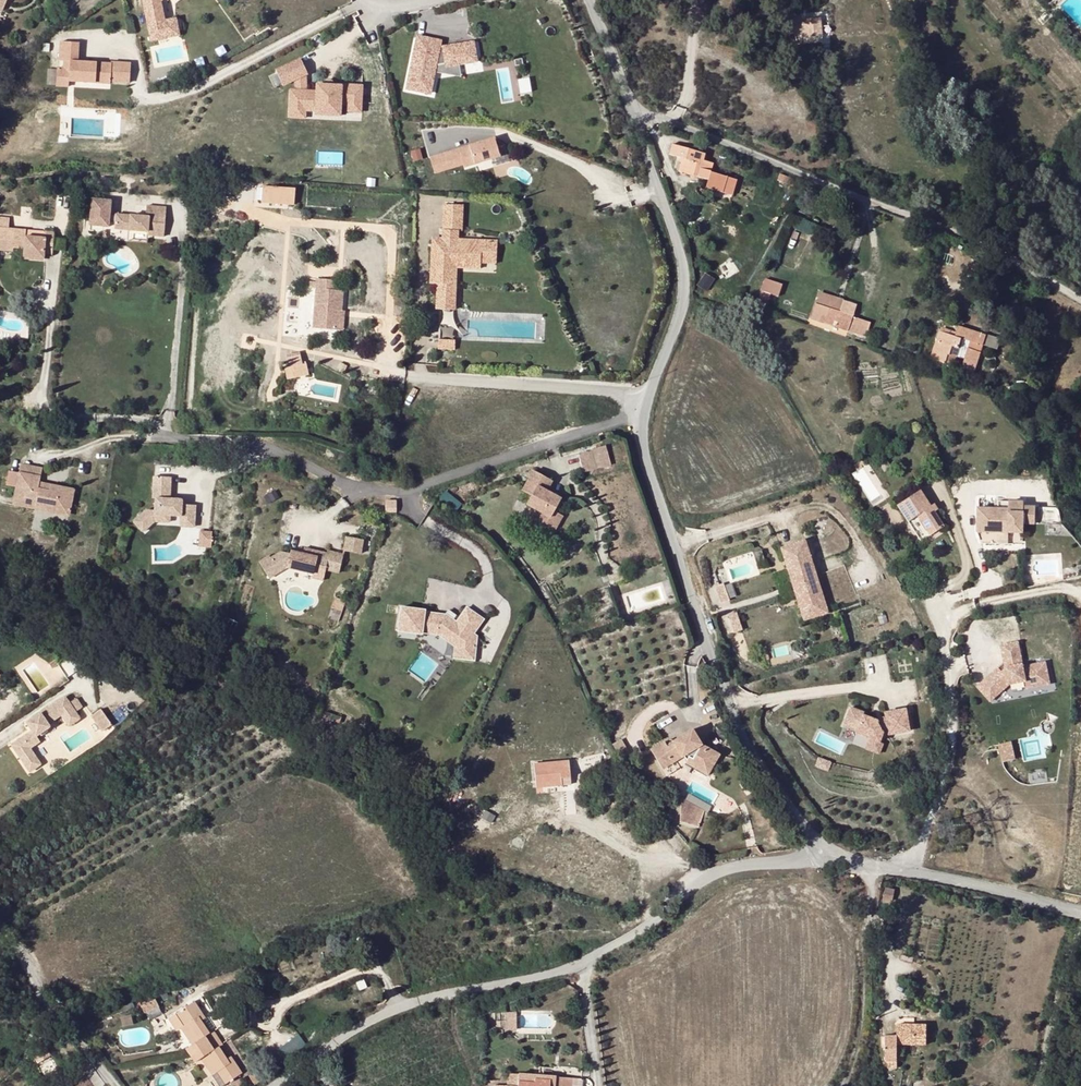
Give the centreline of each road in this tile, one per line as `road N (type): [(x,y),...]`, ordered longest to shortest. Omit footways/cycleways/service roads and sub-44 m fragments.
road 1 (unclassified): [(820,851),(707,879),(580,964),(399,1009),(277,1085)]
road 2 (residential): [(169,438),(268,448),(359,490),(408,491),(644,412)]
road 3 (residential): [(1080,299),(972,239),(638,113)]
road 4 (tertiary): [(644,412),(650,475),(737,727),(820,851)]
road 5 (residential): [(944,586),(931,600),(951,685),(951,756),(912,871)]
road 6 (tertiary): [(638,113),(683,289),(649,394)]
road 7 (residential): [(405,376),(649,394)]
road 8 (residential): [(0,924),(117,1085)]
road 9 (tertiary): [(912,871),(1080,910)]
road 10 (tertiary): [(590,0),(638,113)]

